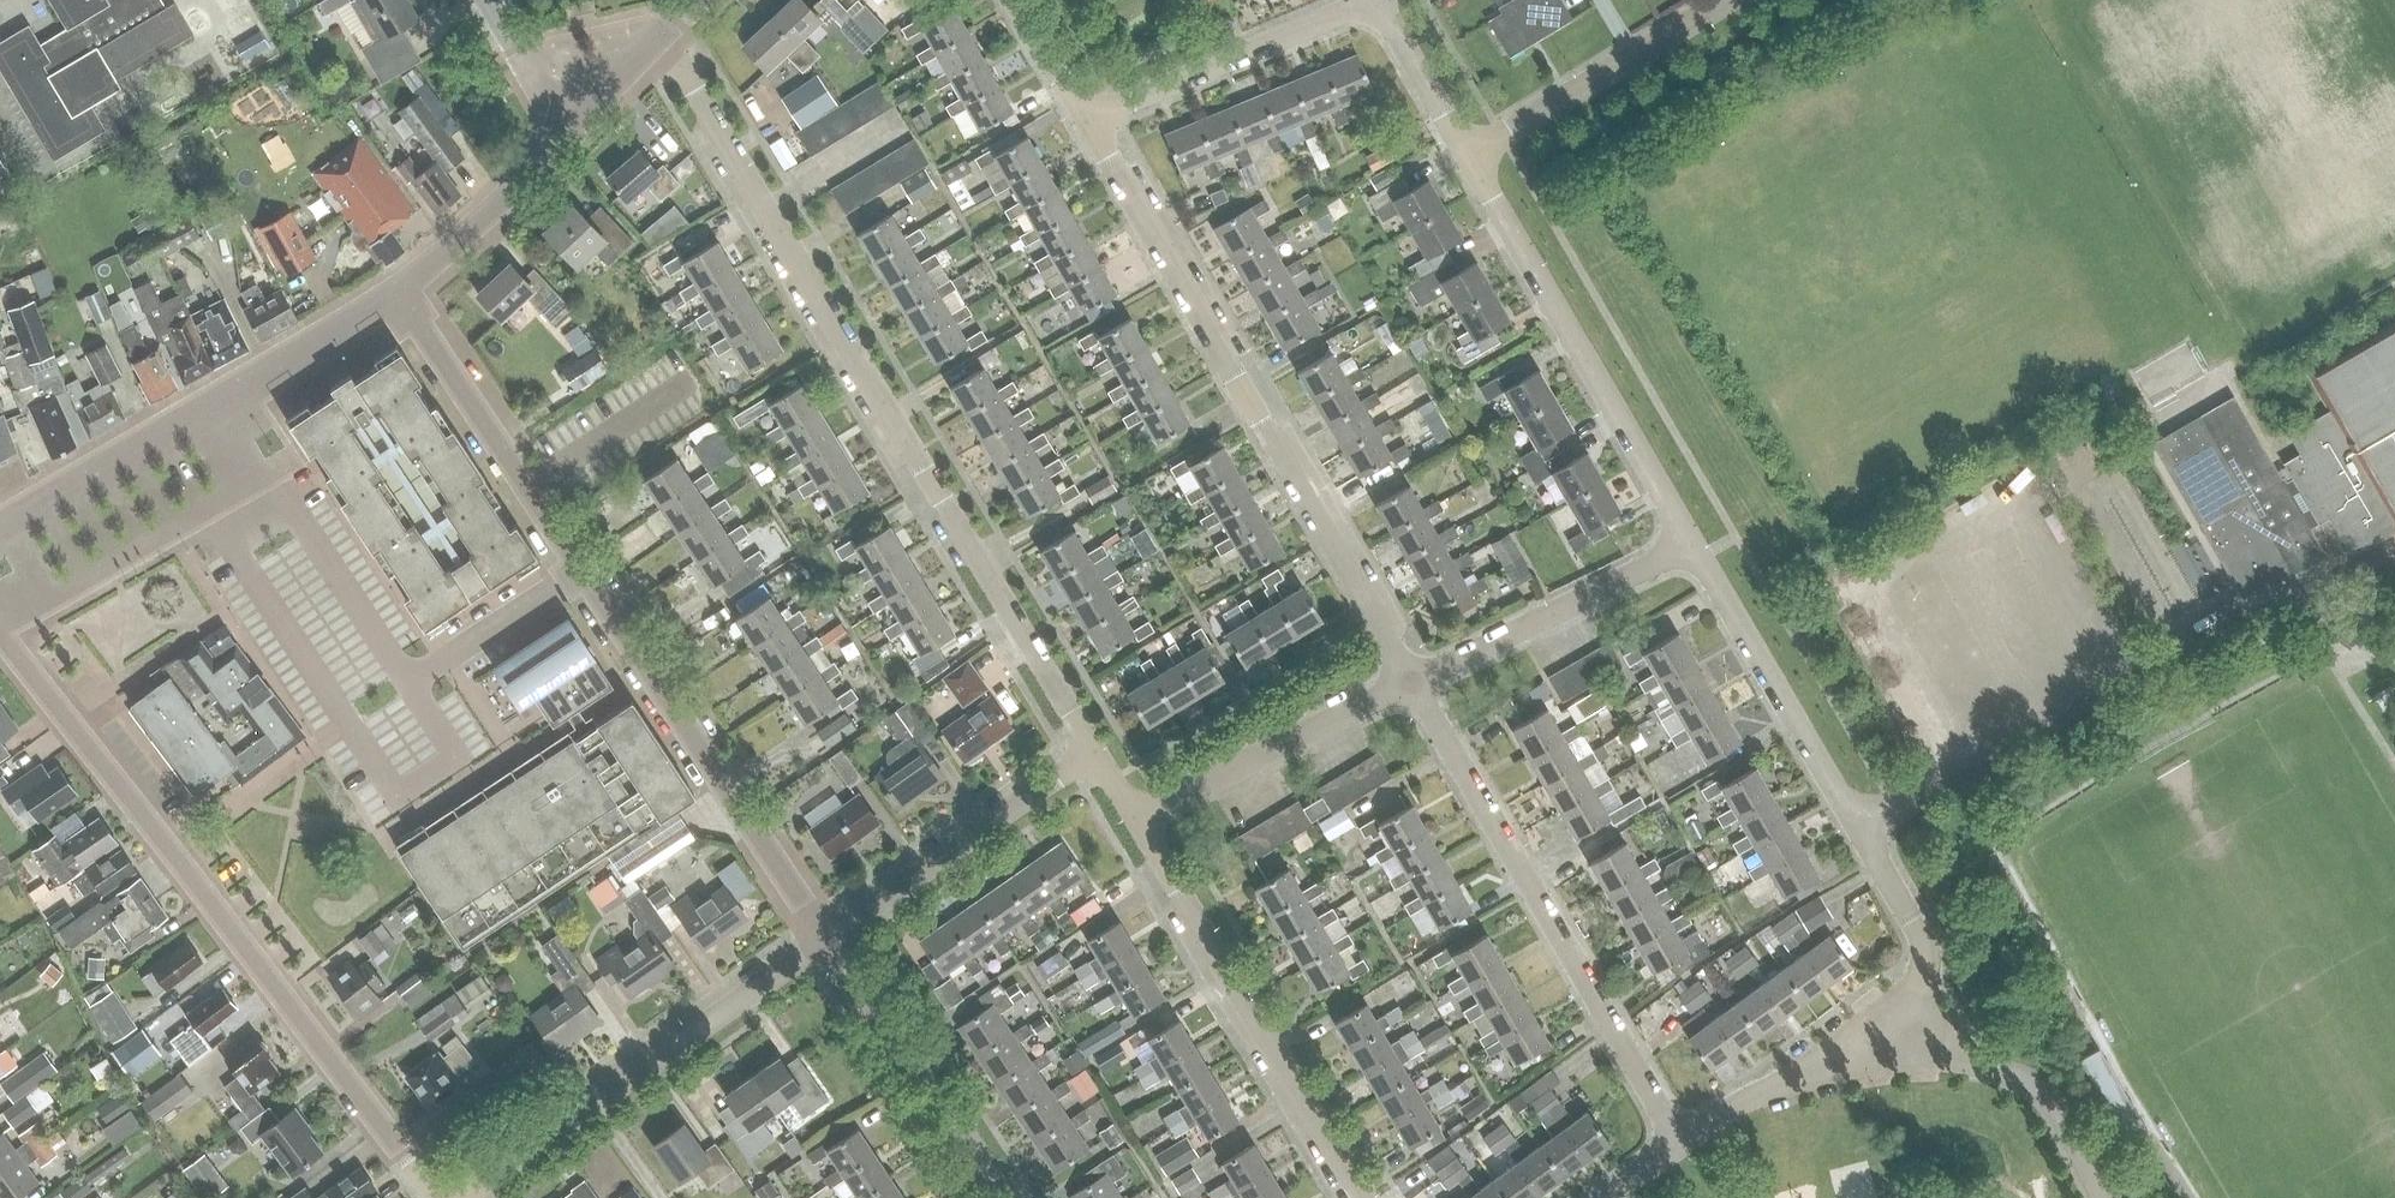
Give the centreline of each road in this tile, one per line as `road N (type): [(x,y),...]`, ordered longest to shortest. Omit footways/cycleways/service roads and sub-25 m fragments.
road 1 (residential): [(1092,748),(662,32)]
road 2 (residential): [(824,941),(402,290)]
road 3 (residential): [(436,1197),(0,633)]
road 4 (residential): [(1411,682),(1086,116)]
road 5 (residential): [(1911,1054),(1915,966),(1907,911),(1690,546)]
road 6 (residential): [(1679,1140),(1411,682)]
road 7 (unclassified): [(0,517),(402,290)]
road 8 (residential): [(459,1197),(824,941)]
road 9 (residential): [(1365,1197),(1133,818)]
road 10 (residential): [(1690,546),(1468,163)]
road 11 (residential): [(824,941),(1092,748)]
road 12 (residential): [(1002,1197),(824,941)]
road 13 (residential): [(1411,682),(1690,546)]
road 14 (residential): [(1133,818),(1411,682)]
road 15 (residential): [(1468,163),(1731,0)]
road 16 (residential): [(1086,116),(1351,12),(1375,10)]
road 17 (unclassified): [(2102,1197),(2067,1125),(2035,1083),(1998,1067),(1911,1054)]
road 18 (residential): [(1679,1140),(1831,1061),(1911,1054)]
road 19 (unclassified): [(402,290),(562,139)]
road 20 (residential): [(1468,163),(1395,25),(1375,10)]
road 21 (residential): [(562,139),(483,0)]
road 22 (unclassified): [(562,139),(662,32)]
road 23 (residential): [(1086,116),(1019,0)]

